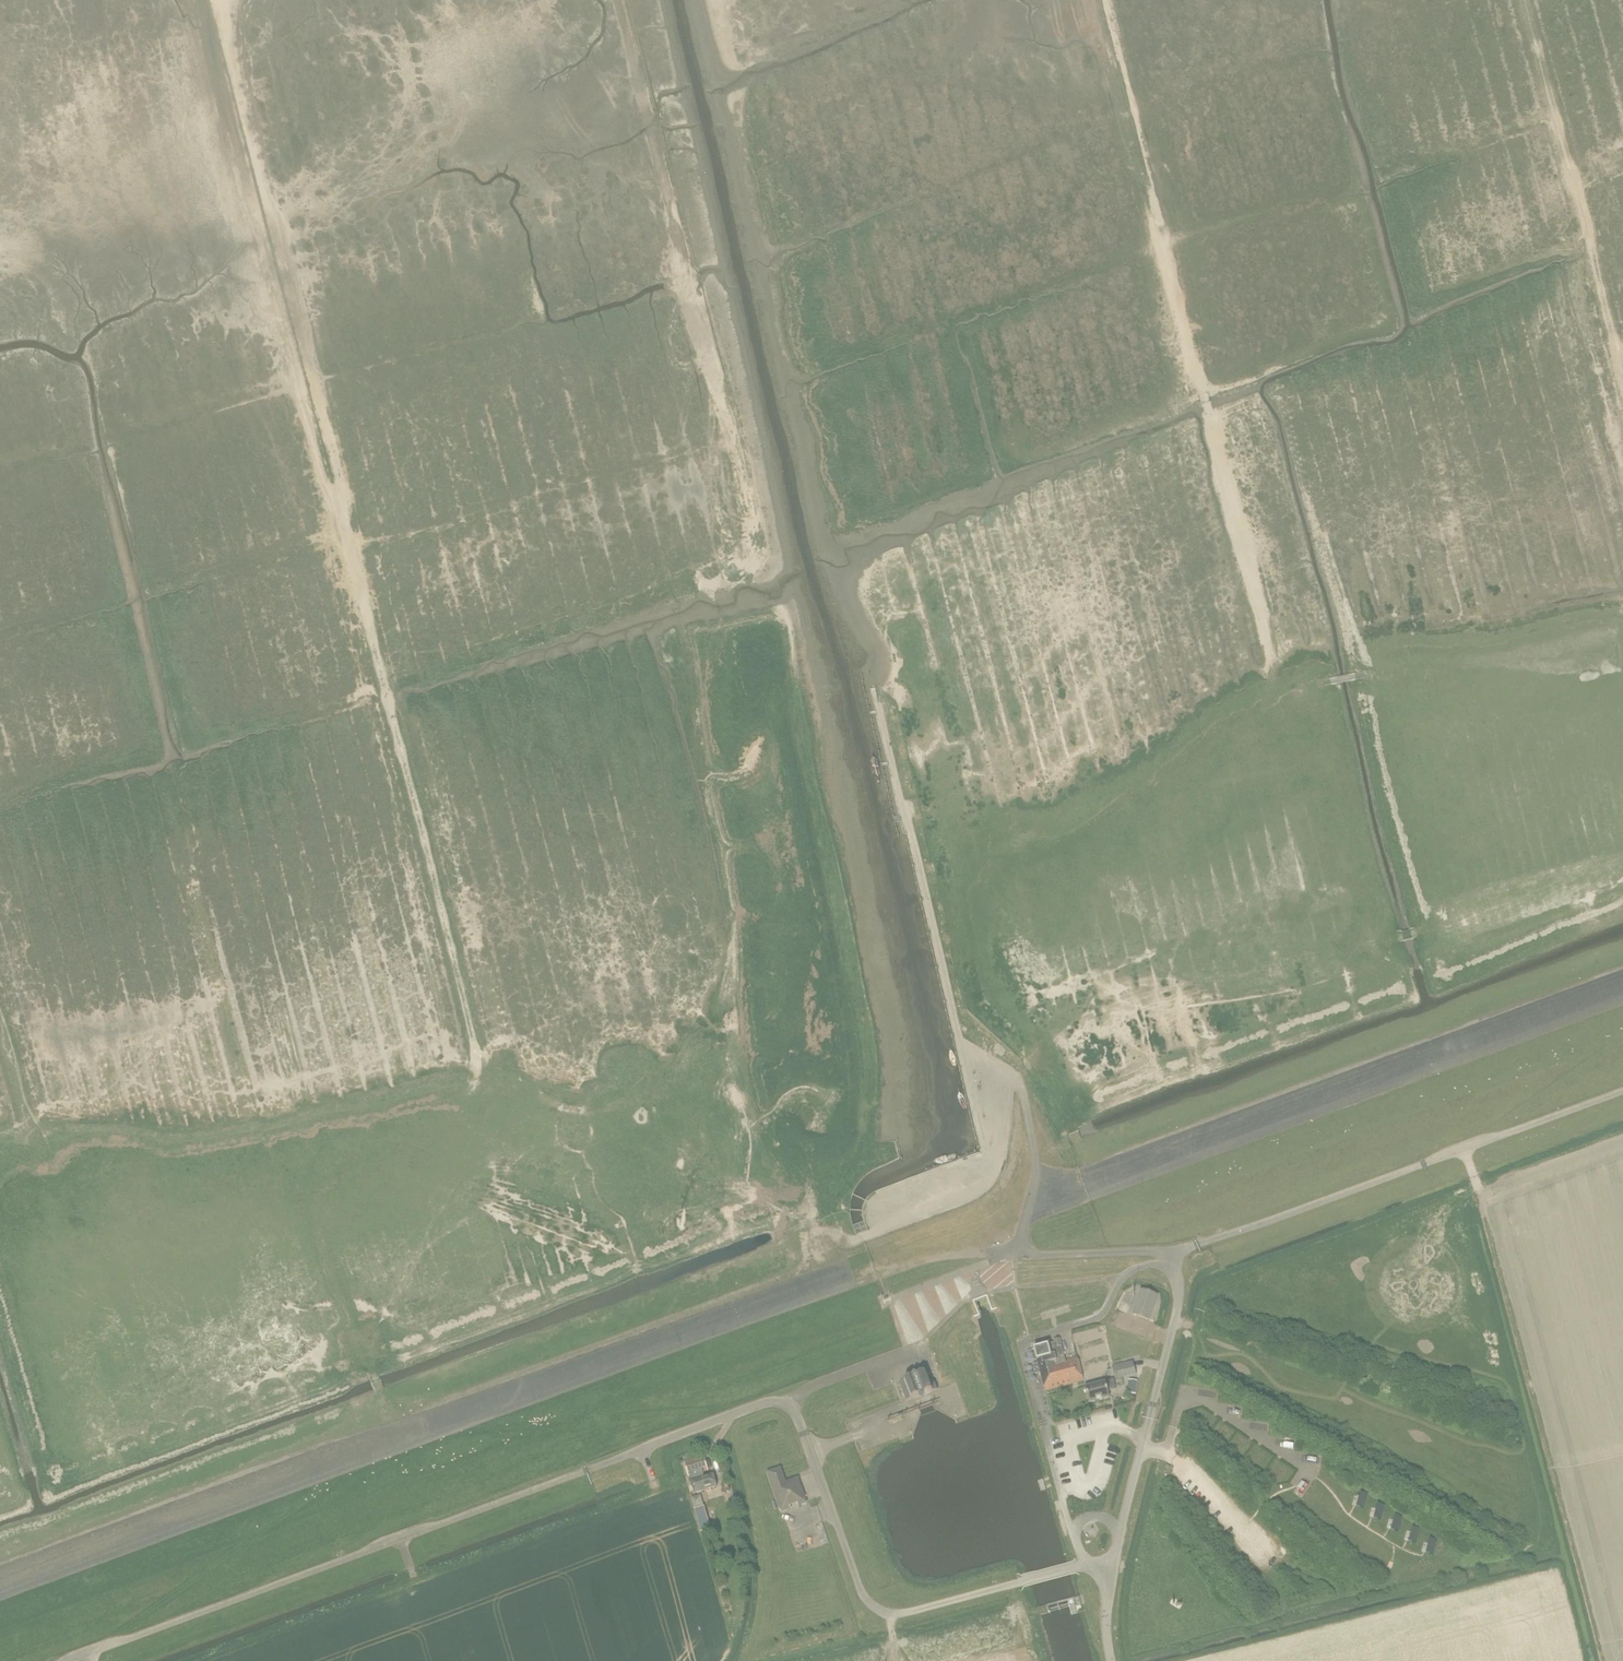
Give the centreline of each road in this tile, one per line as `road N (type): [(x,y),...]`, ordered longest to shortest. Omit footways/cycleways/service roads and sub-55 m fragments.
road 1 (track): [(0,1597),(857,1282)]
road 2 (track): [(90,1652),(342,1470)]
road 3 (track): [(737,1413),(449,1430)]
road 4 (unclassified): [(1110,1660),(1106,1601),(1141,1449)]
road 5 (track): [(1463,1149),(1622,1034)]

